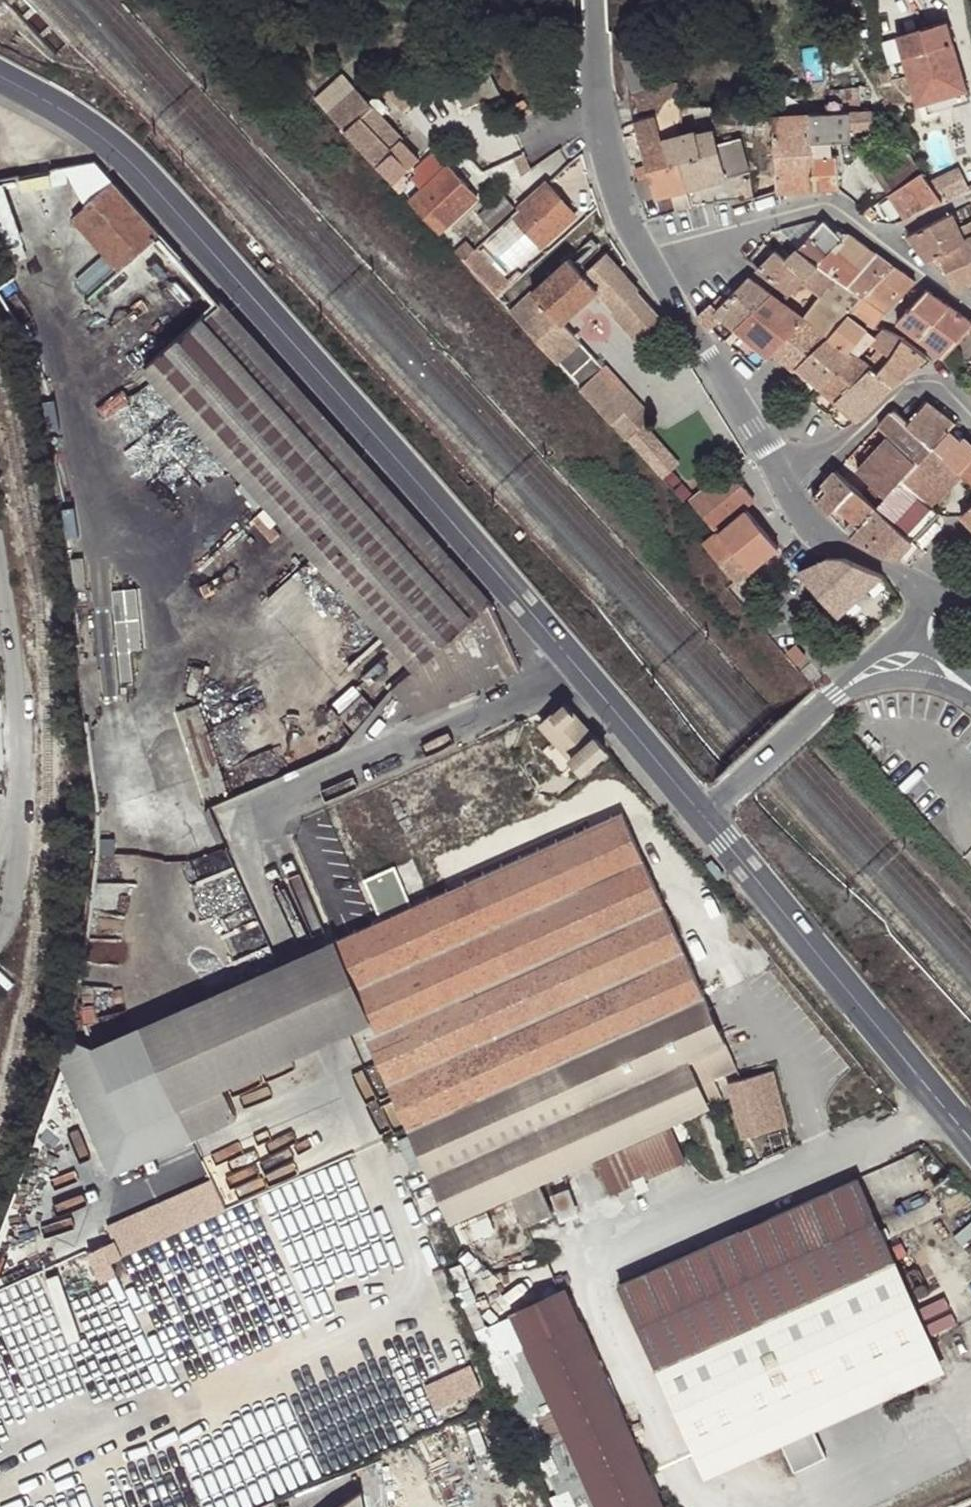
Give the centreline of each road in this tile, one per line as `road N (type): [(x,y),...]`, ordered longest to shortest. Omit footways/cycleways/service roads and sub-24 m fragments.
road 1 (tertiary): [(0,75),(80,120),(137,166),(581,676)]
road 2 (unclassified): [(581,676),(239,818),(300,956)]
road 3 (tertiary): [(702,813),(970,1120)]
road 4 (tertiary): [(594,0),(609,173),(651,267)]
road 5 (residential): [(0,549),(21,754),(17,807)]
road 6 (tertiary): [(651,267),(784,479)]
road 7 (residential): [(651,267),(819,205),(841,210),(879,239)]
road 8 (residential): [(784,479),(917,385),(942,388),(970,415)]
road 9 (tertiary): [(581,676),(702,813)]
road 10 (tertiary): [(832,698),(702,813)]
road 11 (tertiary): [(784,479),(820,531),(911,578)]
road 12 (residential): [(17,807),(0,930)]

